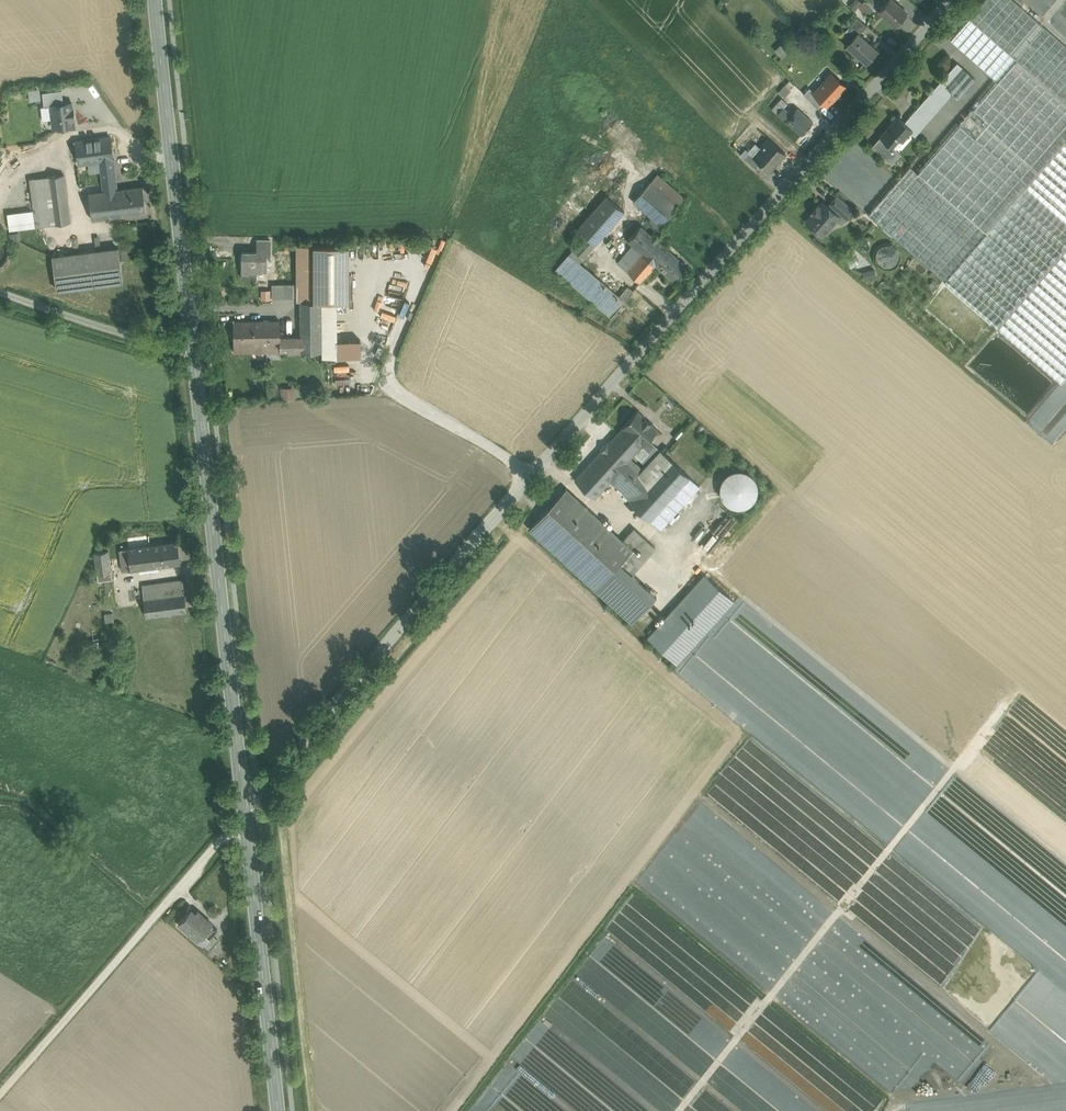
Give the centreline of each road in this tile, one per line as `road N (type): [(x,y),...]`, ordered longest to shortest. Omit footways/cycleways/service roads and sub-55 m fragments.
road 1 (residential): [(948,0),(245,813)]
road 2 (secondary): [(193,352),(245,813)]
road 3 (residential): [(245,813),(0,1093)]
road 4 (secondary): [(155,0),(193,352)]
road 5 (secondary): [(245,813),(279,1110)]
road 6 (unclassified): [(0,291),(193,352)]

